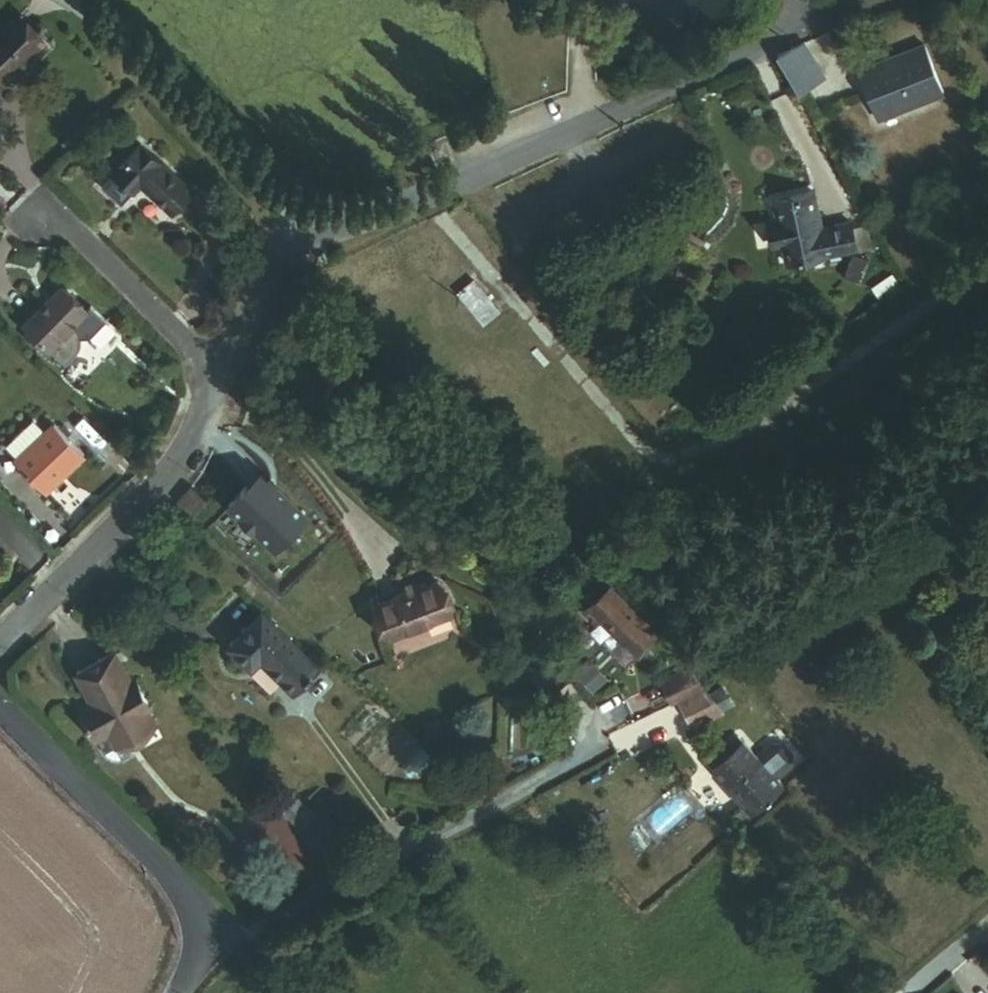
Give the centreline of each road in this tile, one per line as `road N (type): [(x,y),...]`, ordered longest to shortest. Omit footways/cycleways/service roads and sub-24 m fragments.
road 1 (residential): [(285,241),(259,267),(210,383),(151,482),(0,634)]
road 2 (residential): [(606,750),(482,803),(250,929),(201,936)]
road 3 (residential): [(60,0),(255,178),(285,241)]
road 4 (unclassified): [(201,936),(183,887),(0,707)]
road 5 (residential): [(445,187),(285,241)]

